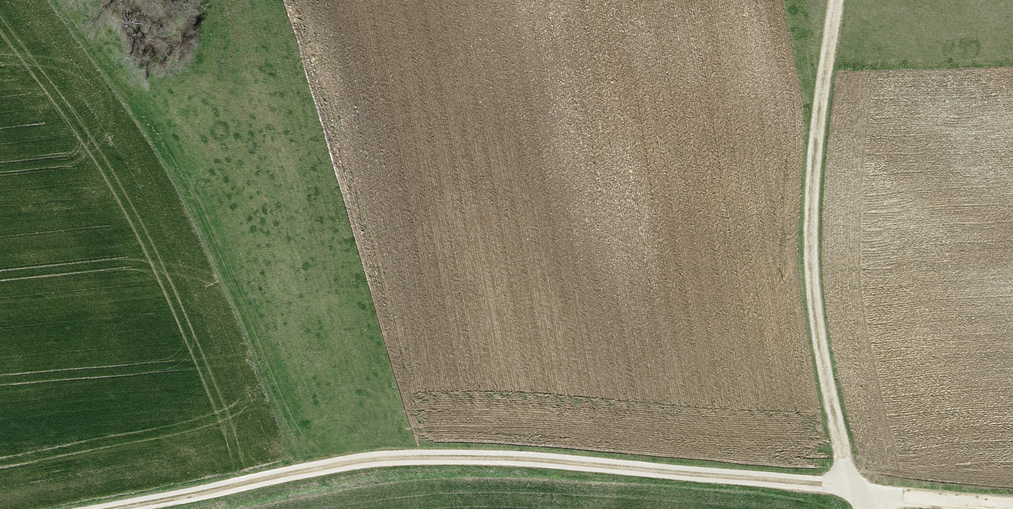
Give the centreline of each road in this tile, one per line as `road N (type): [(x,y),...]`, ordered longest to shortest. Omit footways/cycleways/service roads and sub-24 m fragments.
road 1 (track): [(157,508),(387,461),(853,494)]
road 2 (track): [(853,494),(809,267),(838,0)]
road 3 (track): [(0,141),(200,501)]
road 4 (track): [(853,494),(977,508)]

